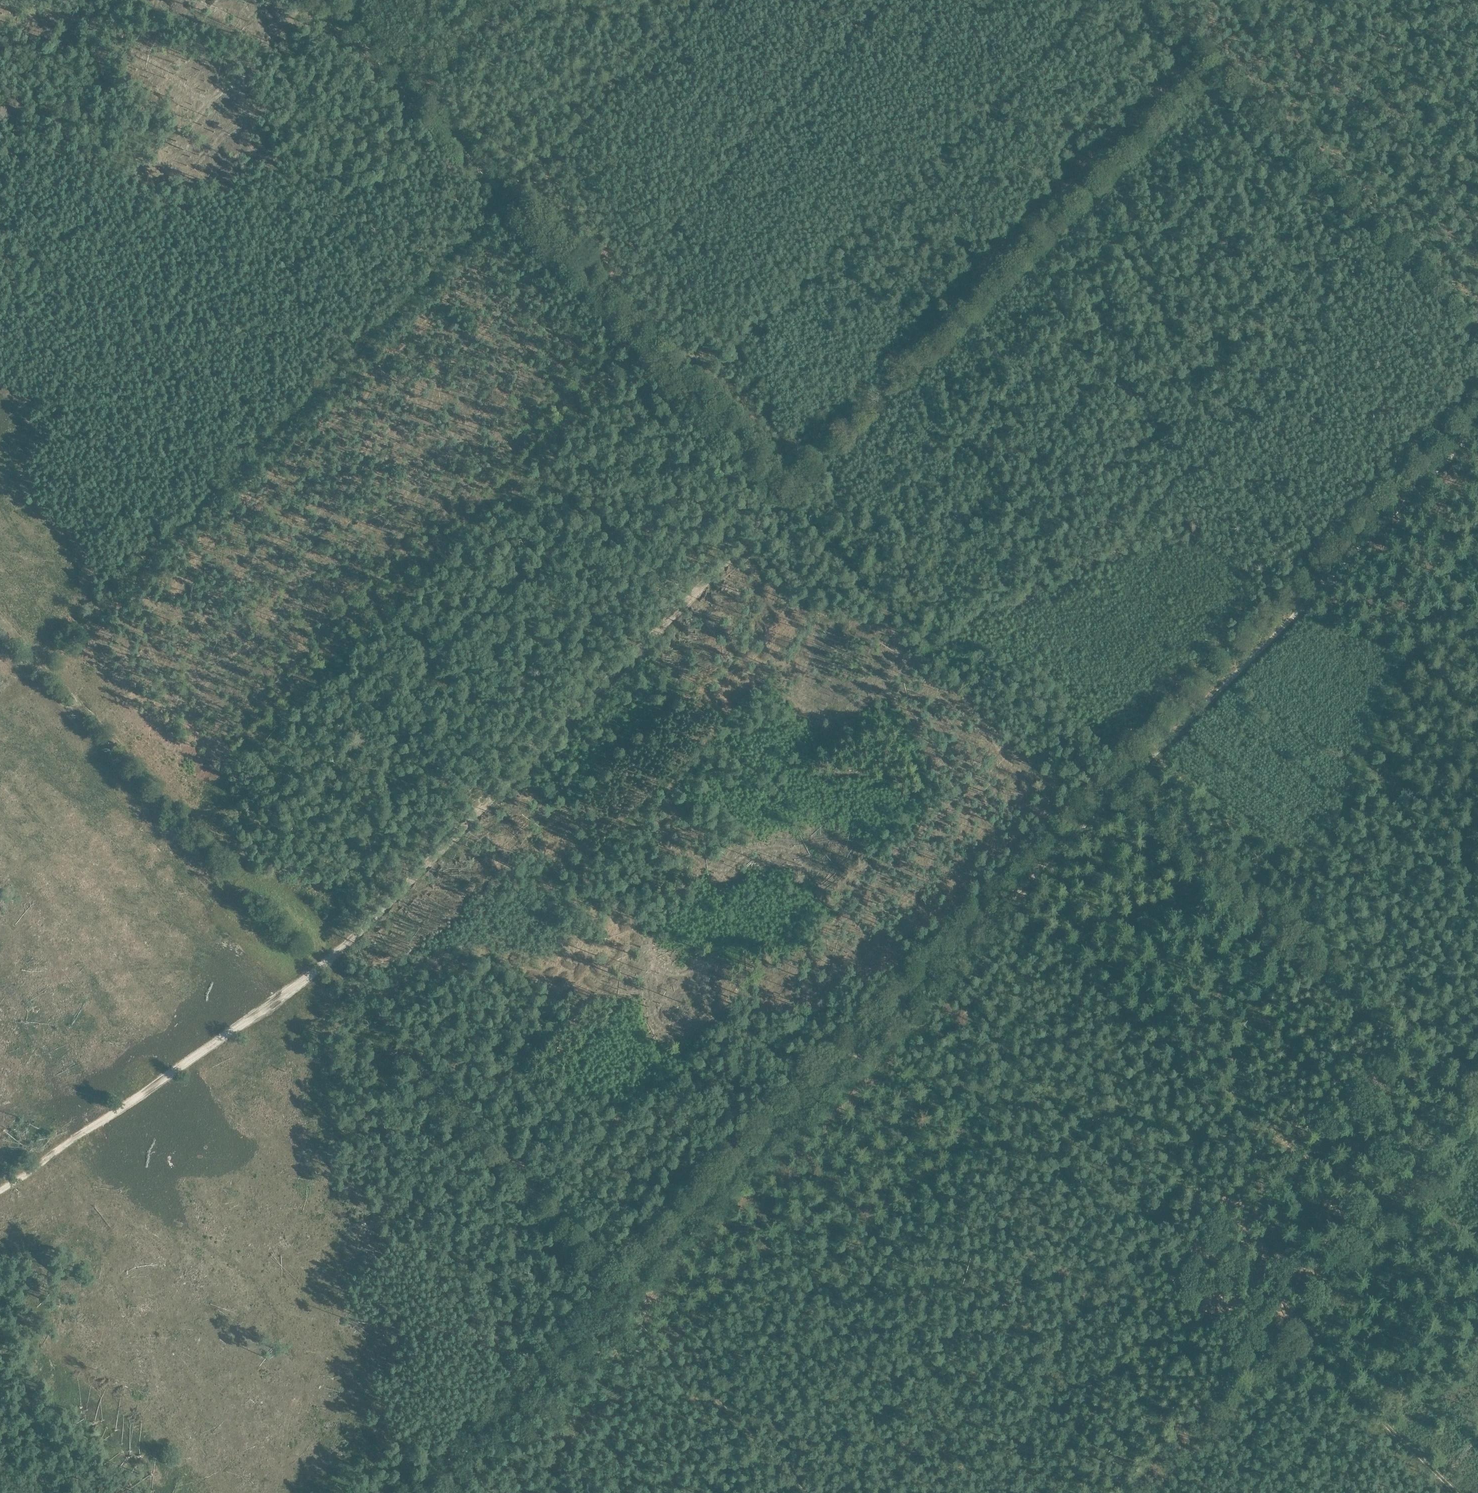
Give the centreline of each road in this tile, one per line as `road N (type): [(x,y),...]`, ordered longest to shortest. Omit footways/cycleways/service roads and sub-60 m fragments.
road 1 (track): [(319,0),(776,484),(782,507),(331,958),(0,1191)]
road 2 (track): [(422,1492),(1477,429)]
road 3 (track): [(1455,1492),(1294,1320),(1477,1115)]
road 4 (track): [(615,1299),(803,1492)]

